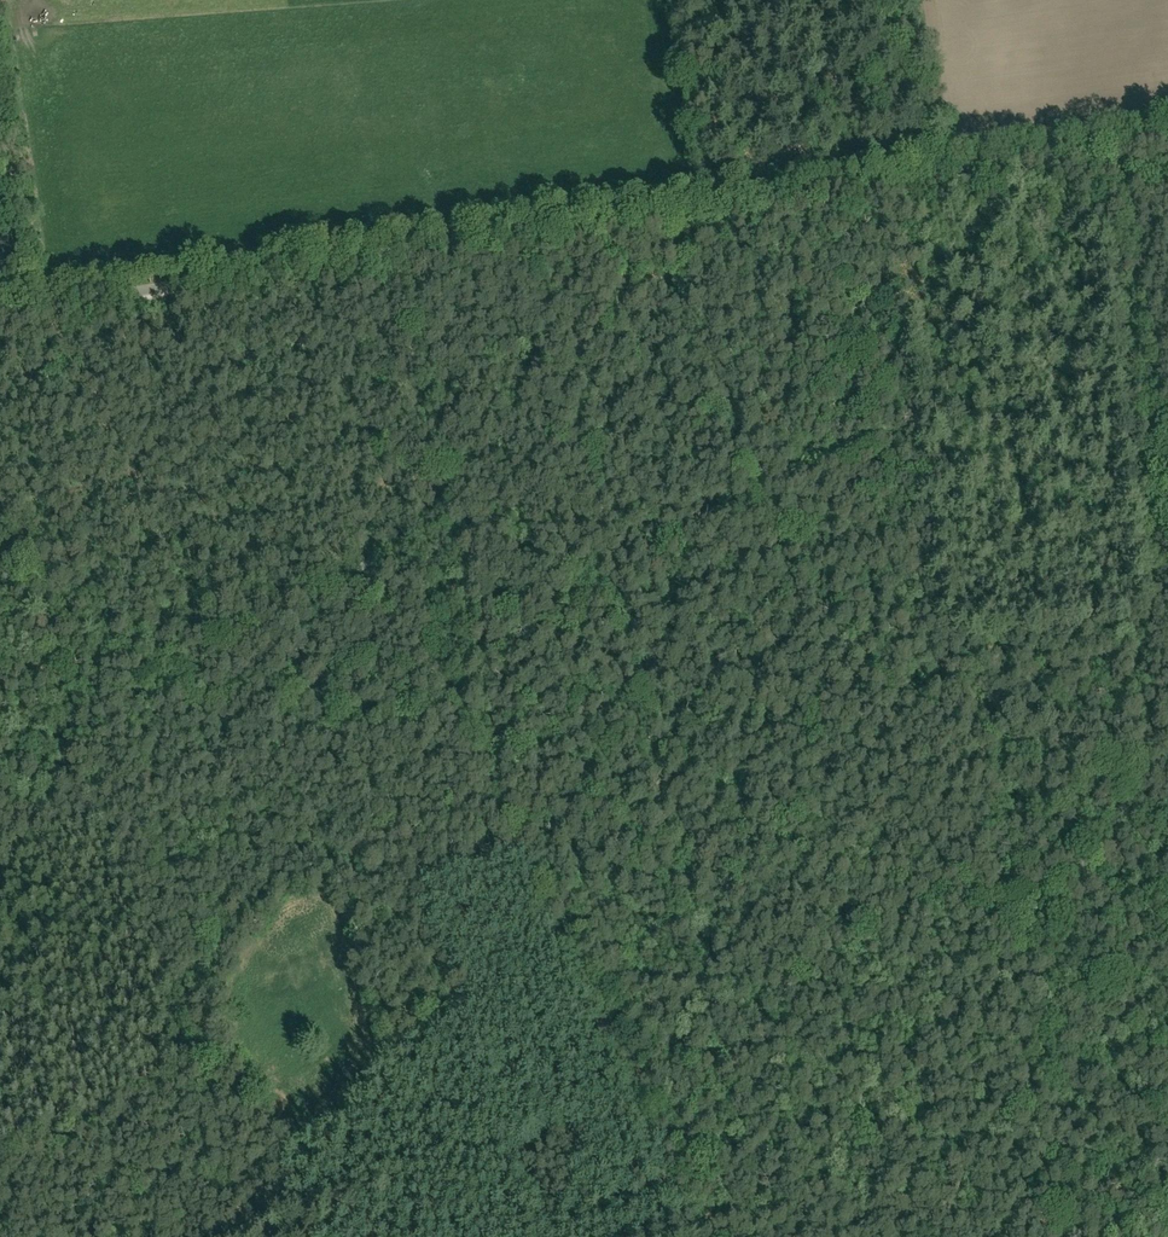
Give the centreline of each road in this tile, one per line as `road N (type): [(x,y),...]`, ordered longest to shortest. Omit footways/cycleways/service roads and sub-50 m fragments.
road 1 (unclassified): [(0,307),(1167,137)]

